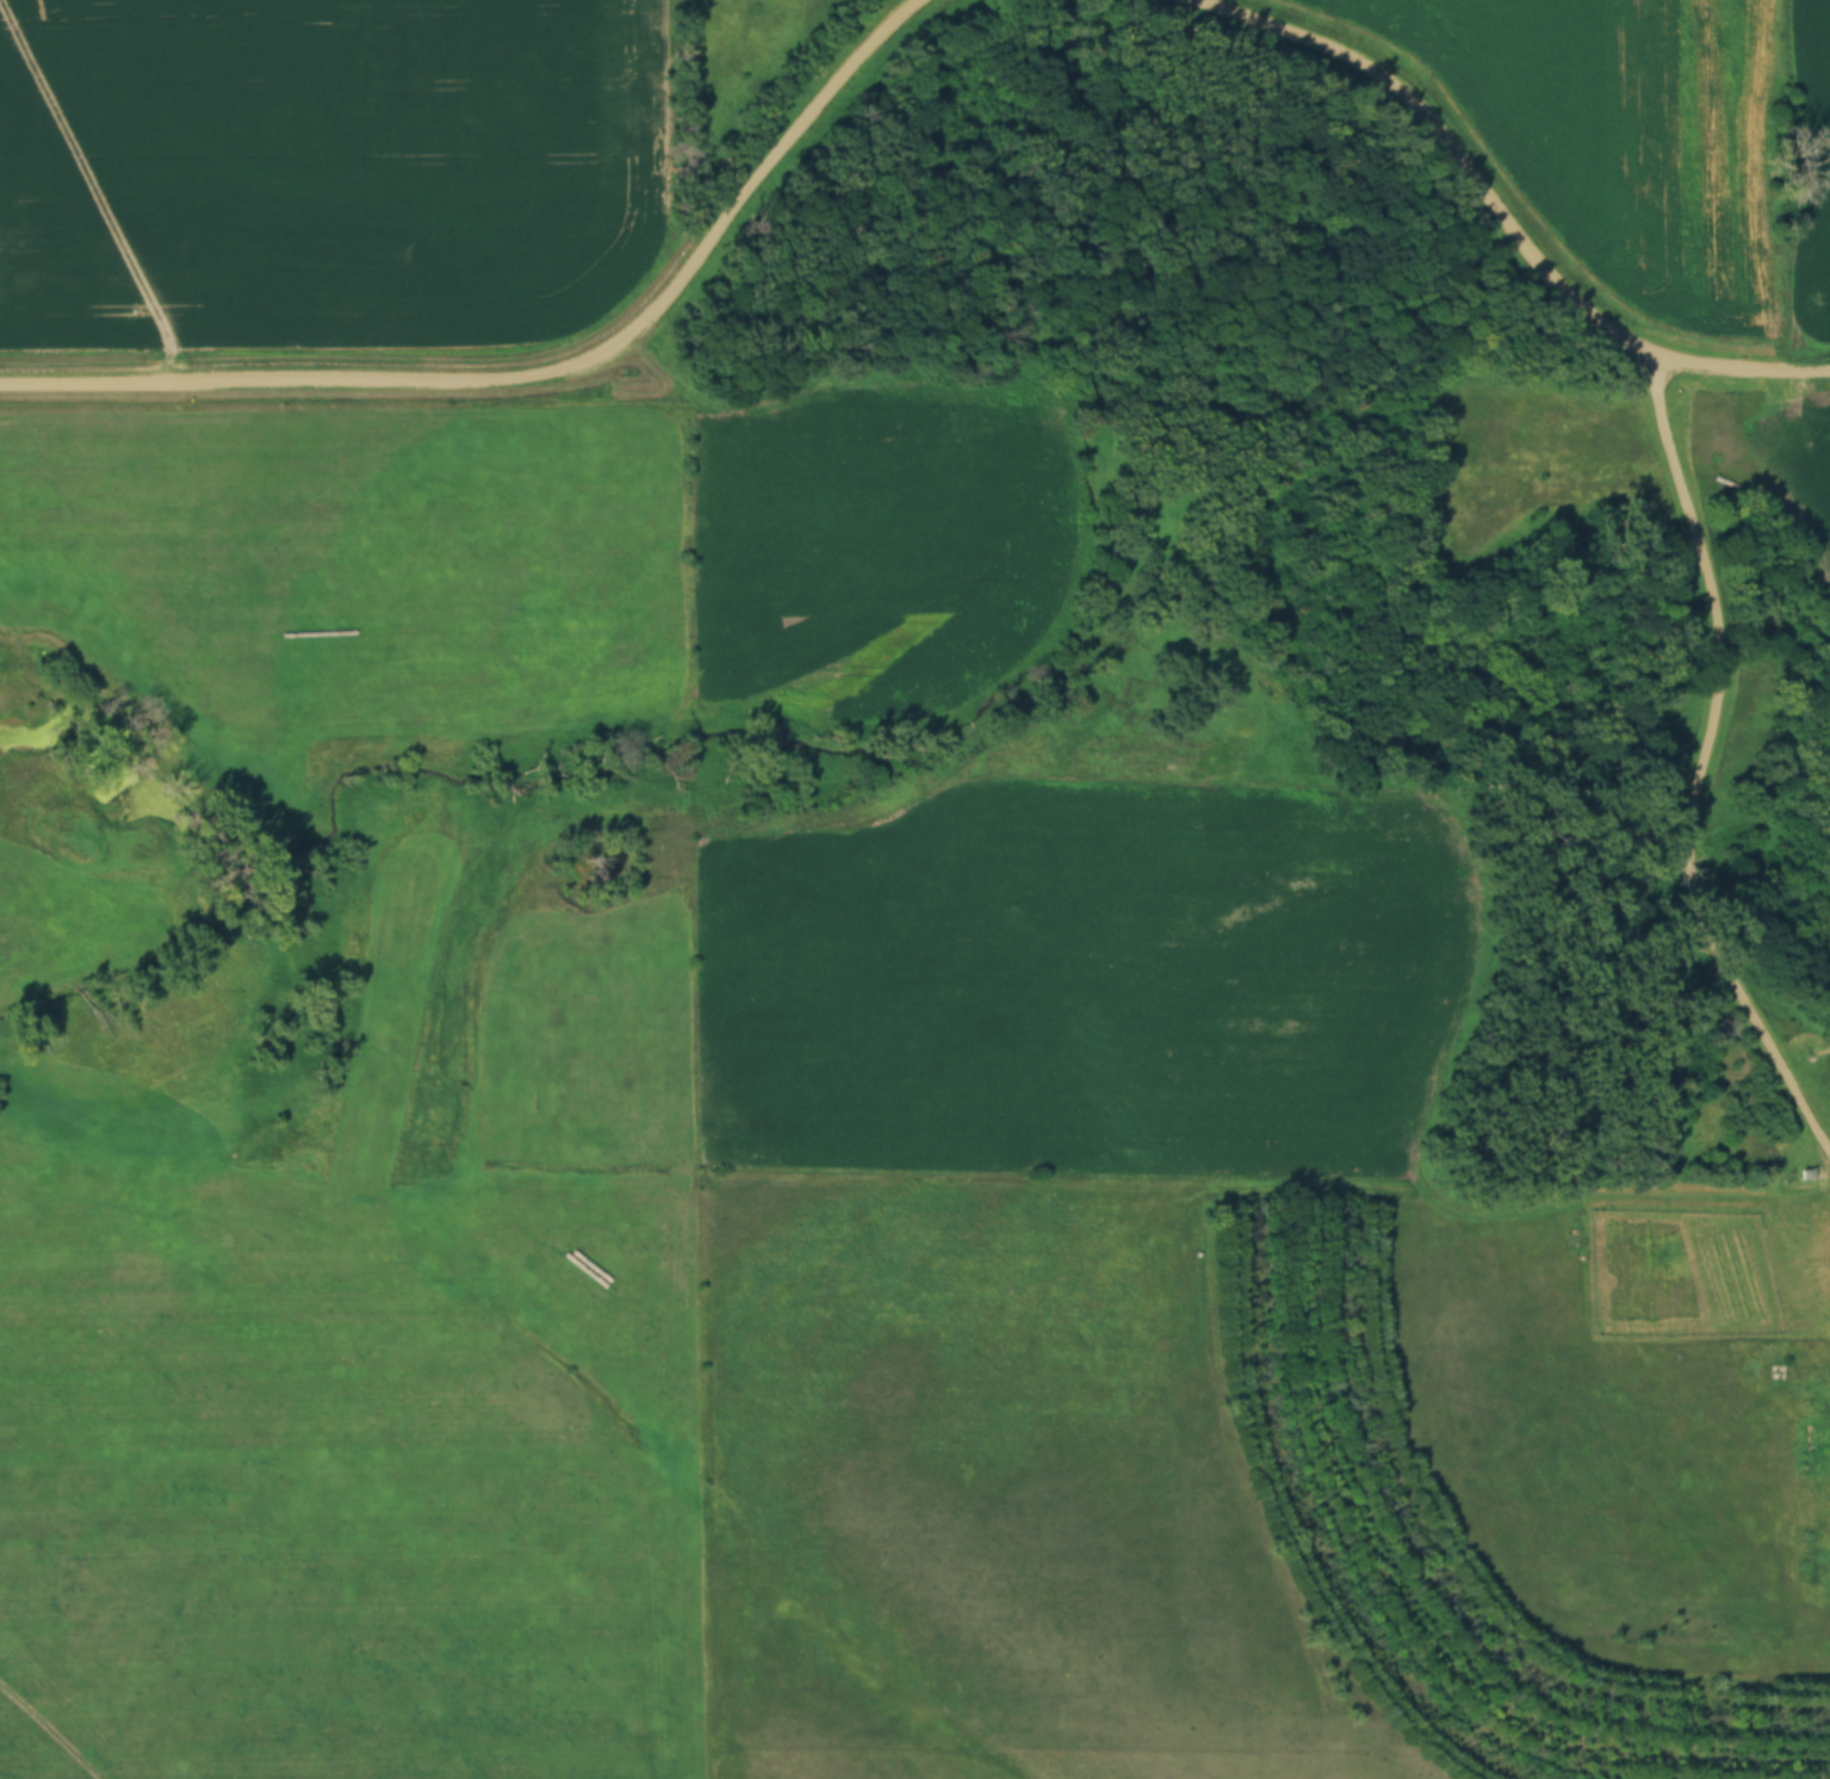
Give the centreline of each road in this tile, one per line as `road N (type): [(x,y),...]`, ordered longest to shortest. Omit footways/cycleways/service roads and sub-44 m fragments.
road 1 (residential): [(0,377),(504,376),(601,357),(643,329),(765,172),(916,0)]
road 2 (residential): [(1665,357),(1757,678),(1723,762),(1712,825),(1714,904),(1744,997),(1823,1103)]
road 3 (residential): [(1223,0),(1408,83),(1476,157),(1552,265),(1638,343),(1717,366),(1829,367)]

